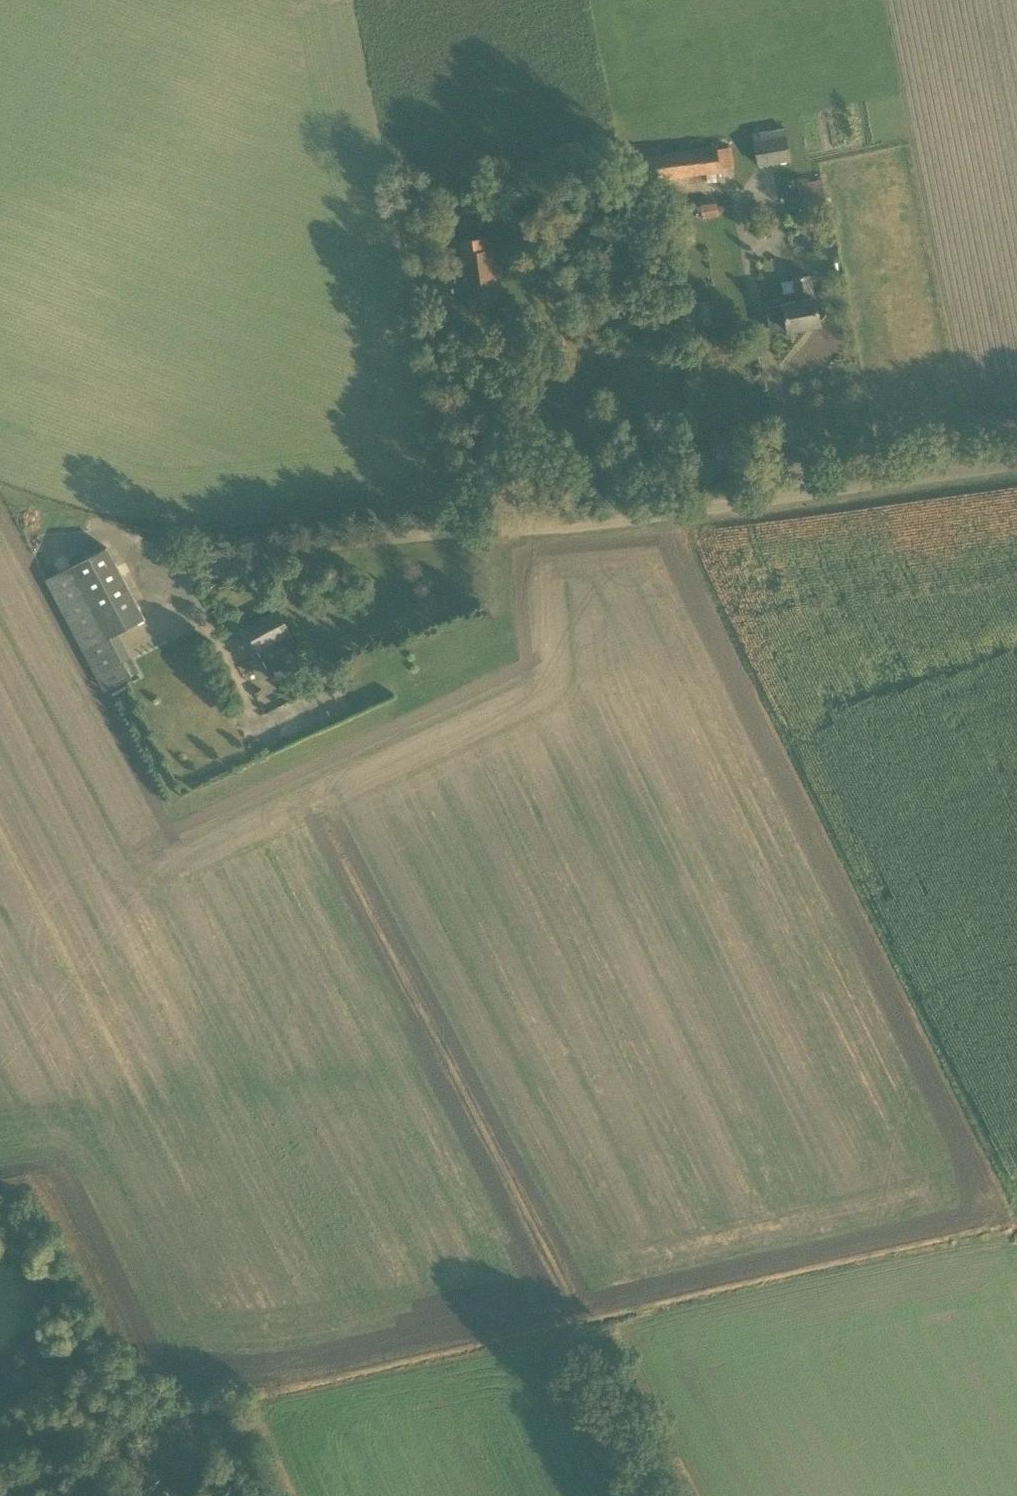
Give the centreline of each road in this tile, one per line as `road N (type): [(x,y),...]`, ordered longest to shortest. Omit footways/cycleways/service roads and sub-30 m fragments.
road 1 (unclassified): [(465,519),(1016,458)]

